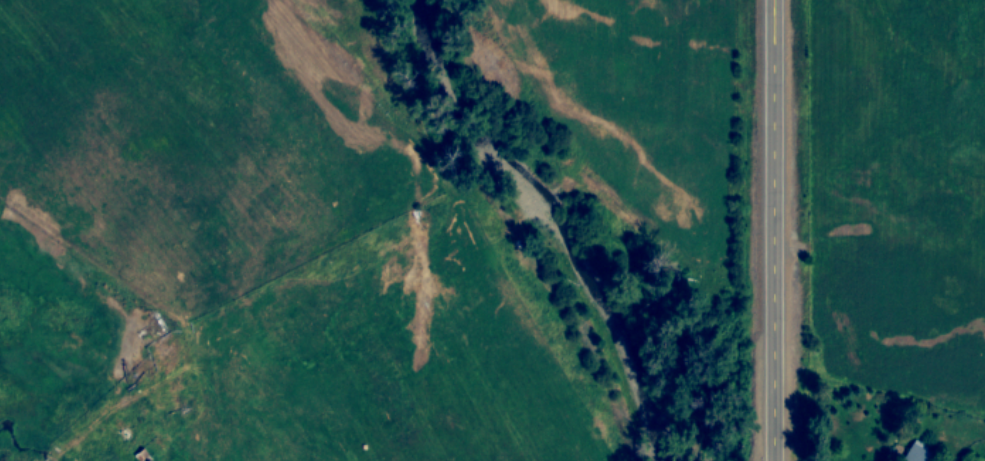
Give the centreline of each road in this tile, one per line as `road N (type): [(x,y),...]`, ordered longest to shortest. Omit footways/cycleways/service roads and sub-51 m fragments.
road 1 (secondary): [(780,460),(773,0)]

